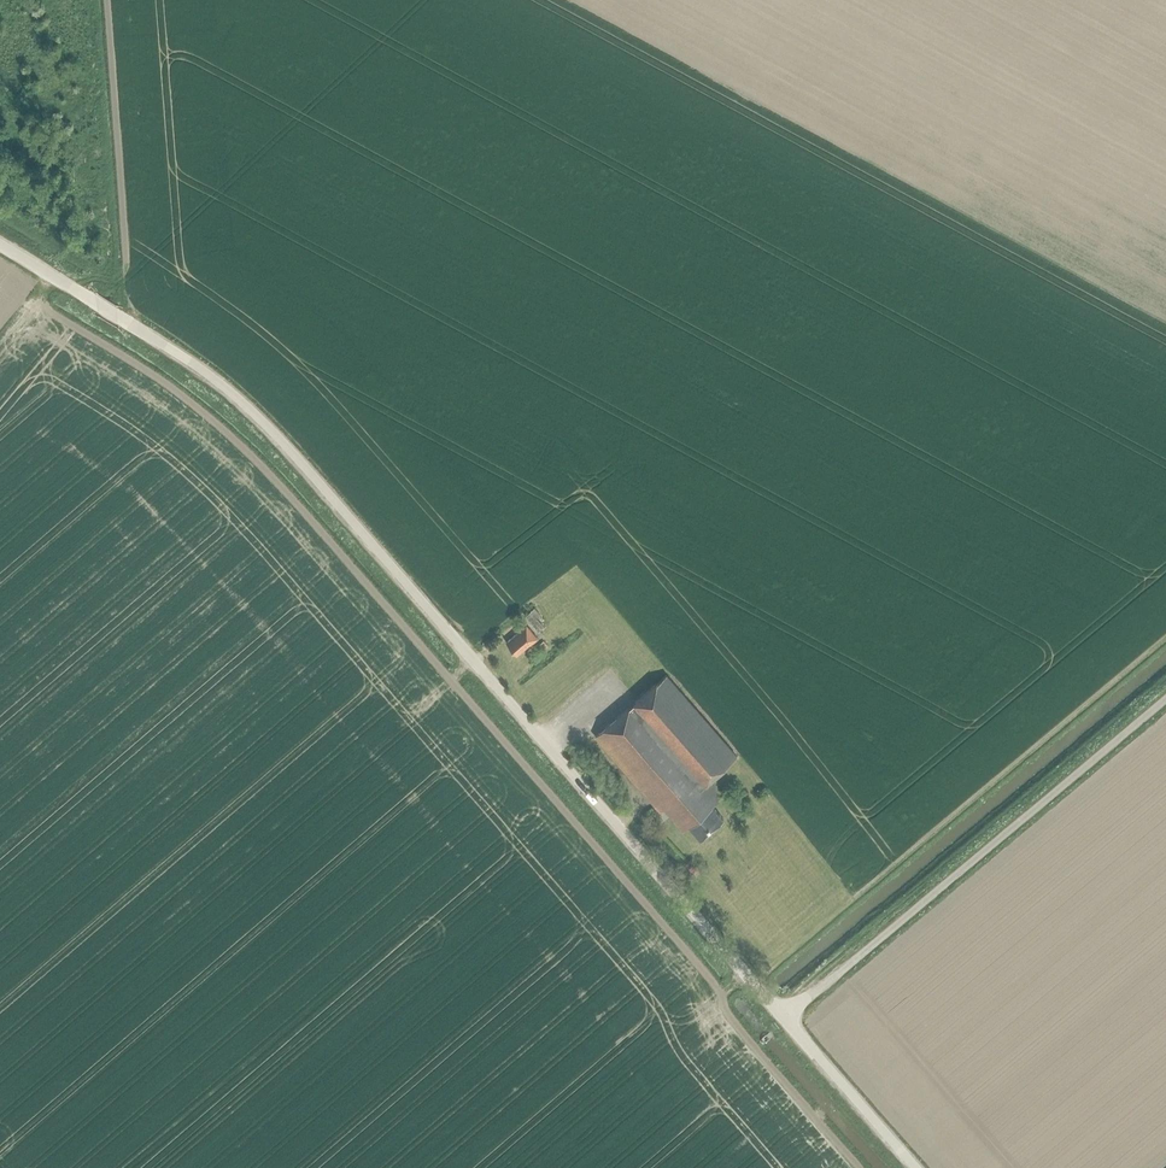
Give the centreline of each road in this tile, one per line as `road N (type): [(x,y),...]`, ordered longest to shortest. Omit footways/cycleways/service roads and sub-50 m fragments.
road 1 (tertiary): [(787,1023),(271,432),(212,379),(0,249)]
road 2 (unclassified): [(787,1023),(1165,703)]
road 3 (tertiary): [(914,1167),(787,1023)]

